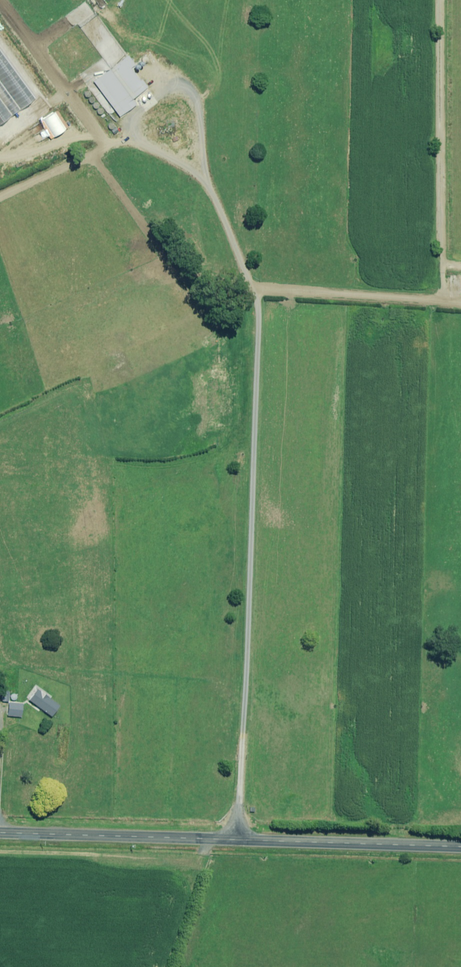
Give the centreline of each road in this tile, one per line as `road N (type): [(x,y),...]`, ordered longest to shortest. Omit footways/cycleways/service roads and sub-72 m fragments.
road 1 (primary): [(0,833),(460,849)]
road 2 (track): [(443,305),(443,0)]
road 3 (track): [(0,852),(200,863),(205,841)]
road 4 (track): [(131,141),(106,145),(0,9)]

